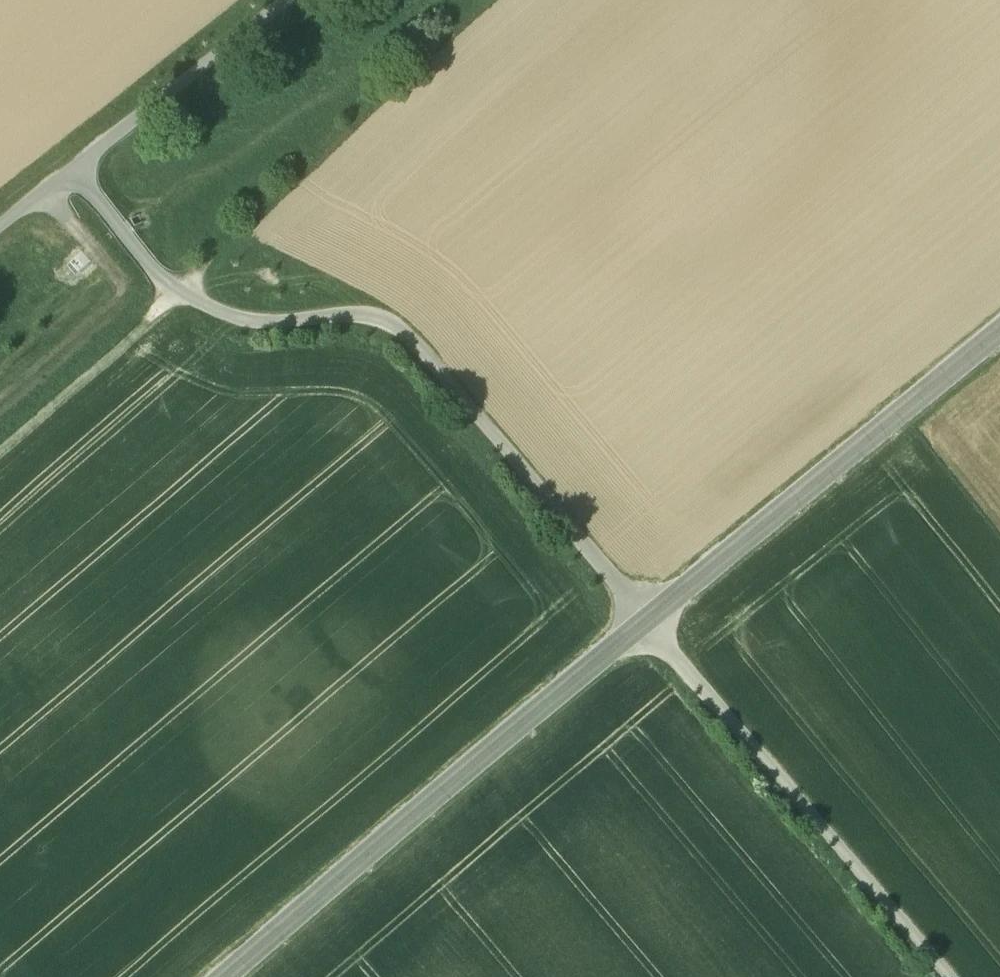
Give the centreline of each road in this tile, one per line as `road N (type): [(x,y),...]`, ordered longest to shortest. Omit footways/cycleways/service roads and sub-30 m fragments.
road 1 (track): [(949,976),(401,326),(366,310),(288,320),(209,307),(175,289),(74,169)]
road 2 (tertiary): [(999,329),(645,618),(226,976)]
road 3 (track): [(0,226),(289,0)]
road 4 (track): [(175,289),(0,470)]

